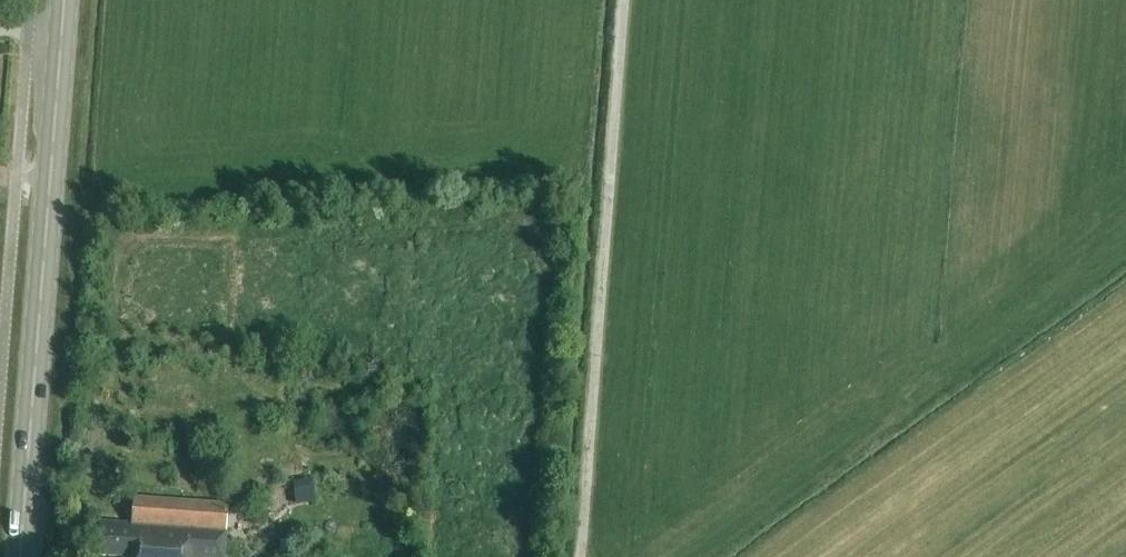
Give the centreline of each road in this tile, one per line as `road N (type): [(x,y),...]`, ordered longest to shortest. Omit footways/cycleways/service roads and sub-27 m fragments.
road 1 (secondary): [(21,556),(65,0)]

